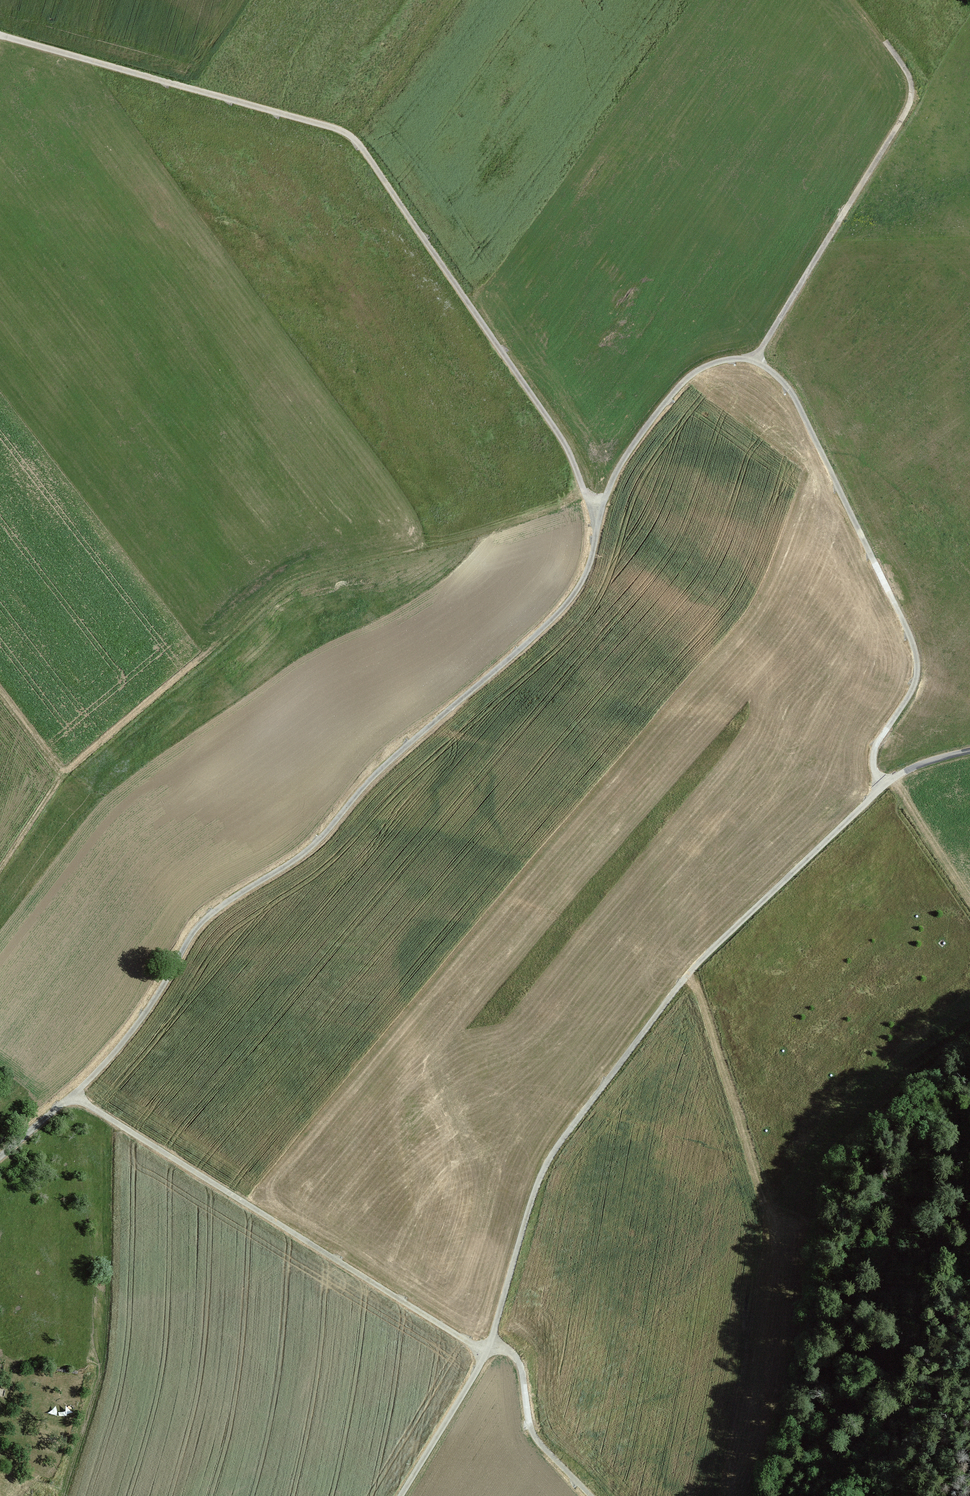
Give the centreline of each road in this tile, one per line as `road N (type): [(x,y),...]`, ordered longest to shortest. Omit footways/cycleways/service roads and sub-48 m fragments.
road 1 (track): [(0,1157),(109,1059),(207,916),(312,846),(369,780),(573,595),(617,469),(683,382),(707,364),(755,360),(789,388),(909,633),(917,675),(873,757),(886,785)]
road 2 (track): [(401,1495),(487,1348),(544,1168),(688,974),(893,779),(969,751)]
road 3 (track): [(0,36),(351,137),(561,438),(600,515)]
road 4 (track): [(72,1095),(463,1339),(511,1350),(537,1440),(591,1495)]
road 5 (track): [(755,360),(912,99),(907,72),(850,0)]
road 6 (track): [(0,869),(63,775),(203,656)]
road 7 (track): [(688,974),(766,1204)]
road 8 (track): [(893,779),(969,898)]

